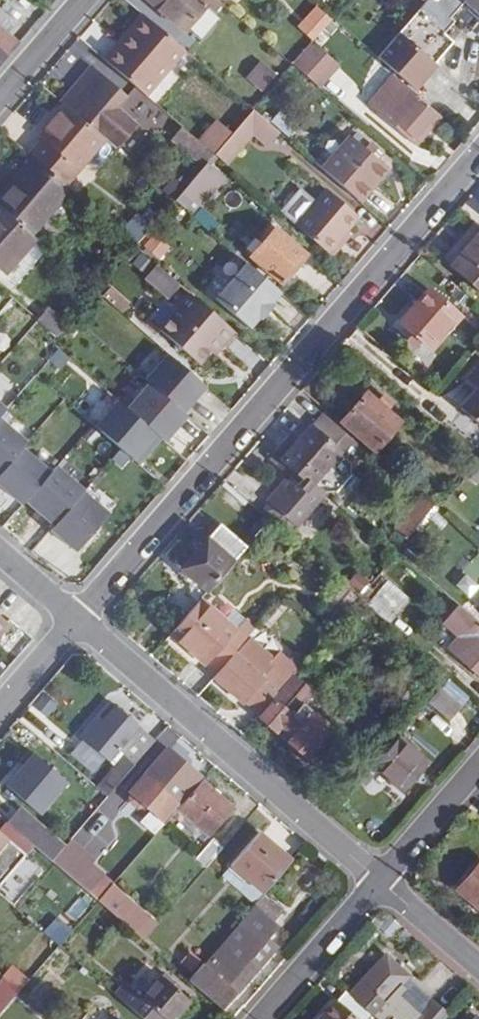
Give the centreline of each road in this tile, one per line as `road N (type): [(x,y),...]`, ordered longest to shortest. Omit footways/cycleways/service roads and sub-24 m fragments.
road 1 (residential): [(478,153),(76,618)]
road 2 (residential): [(380,882),(76,618)]
road 3 (residential): [(262,1018),(380,882)]
road 4 (residential): [(380,882),(478,768)]
road 5 (residential): [(478,968),(380,882)]
road 6 (residential): [(0,97),(84,0)]

